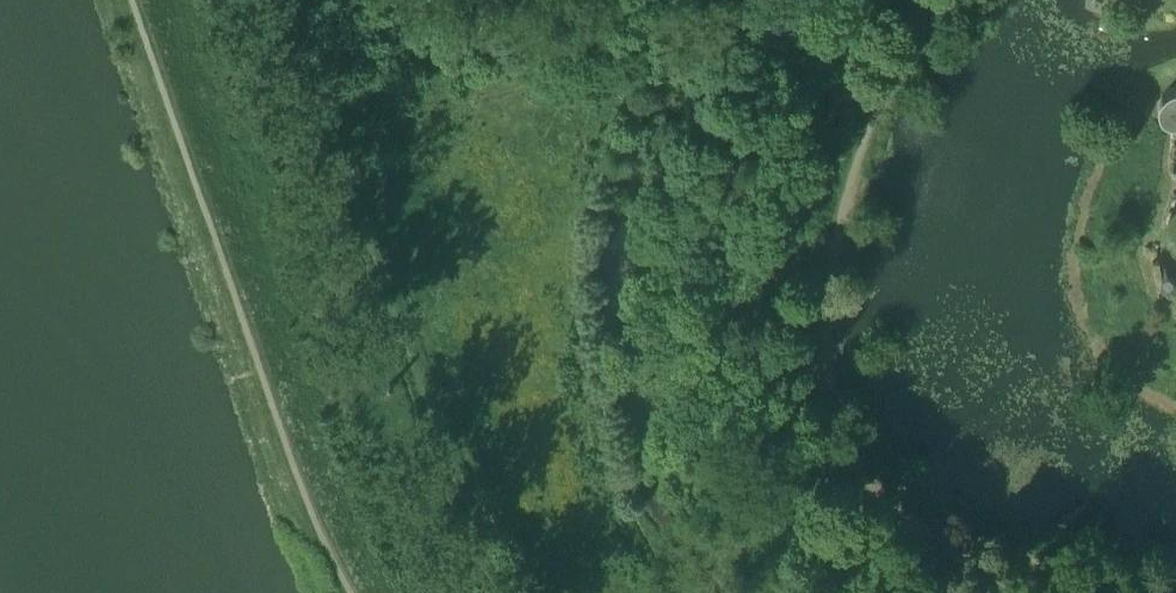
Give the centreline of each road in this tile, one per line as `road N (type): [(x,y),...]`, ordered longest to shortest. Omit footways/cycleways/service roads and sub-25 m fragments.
road 1 (track): [(676,0),(667,36),(613,127),(574,228),(575,302),(608,469),(631,533),(667,592)]
road 2 (unclassified): [(618,0),(591,15),(520,29),(473,29),(435,0)]

